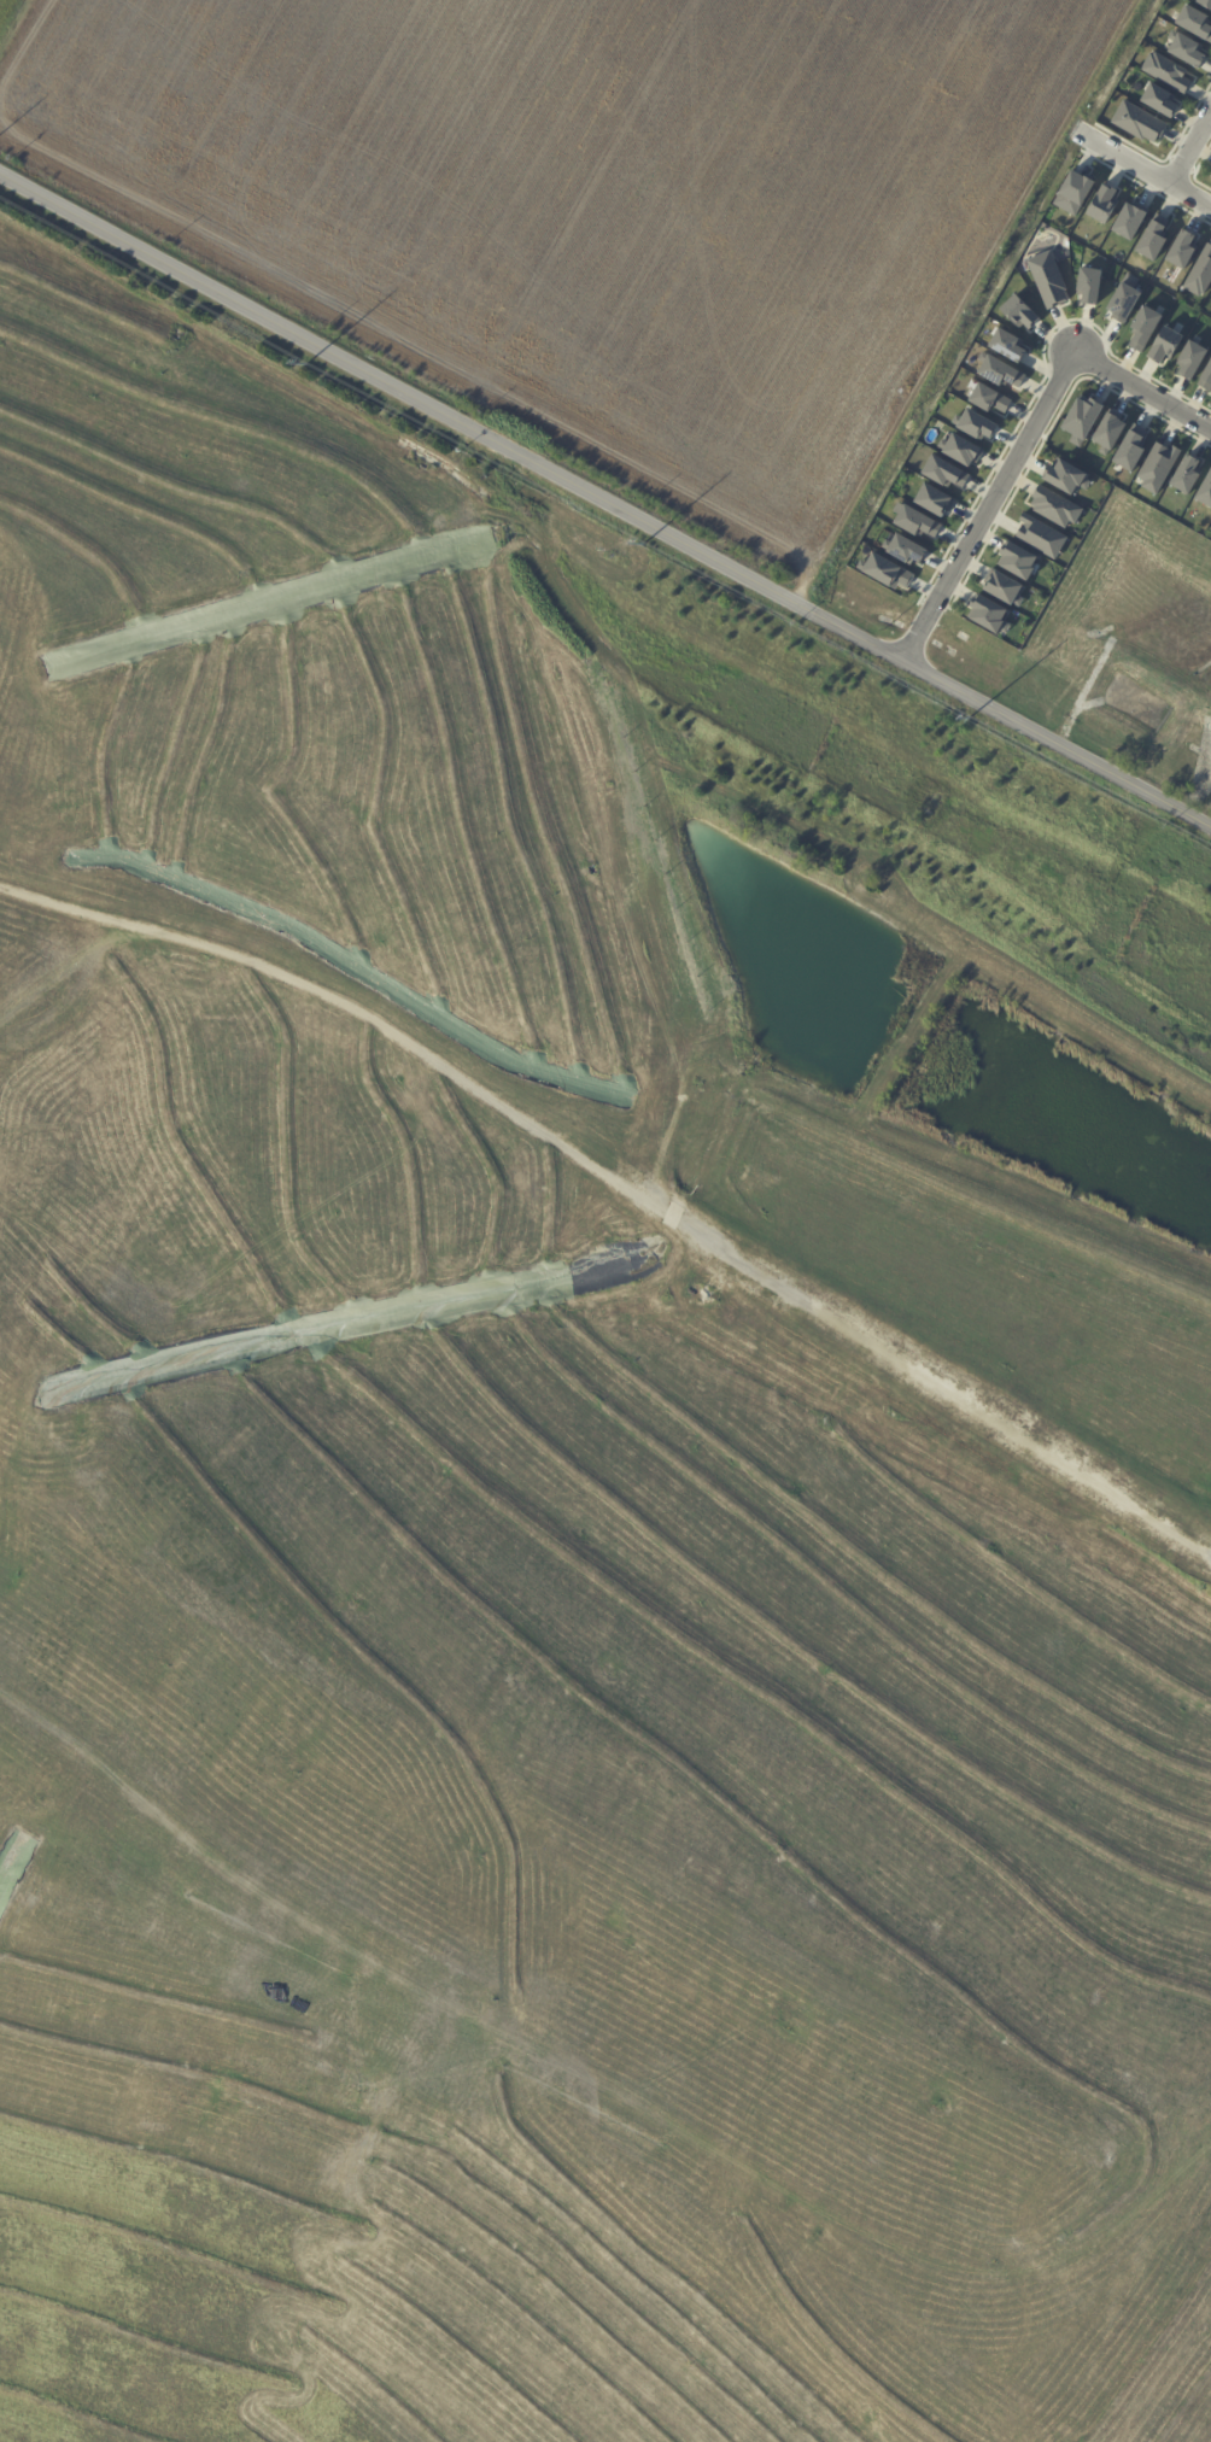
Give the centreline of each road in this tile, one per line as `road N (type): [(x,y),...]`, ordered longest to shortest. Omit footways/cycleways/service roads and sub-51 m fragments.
road 1 (tertiary): [(0,174),(1210,832)]
road 2 (residential): [(899,662),(1072,350)]
road 3 (residential): [(1072,350),(1210,428)]
road 4 (residential): [(1089,148),(1210,213)]

